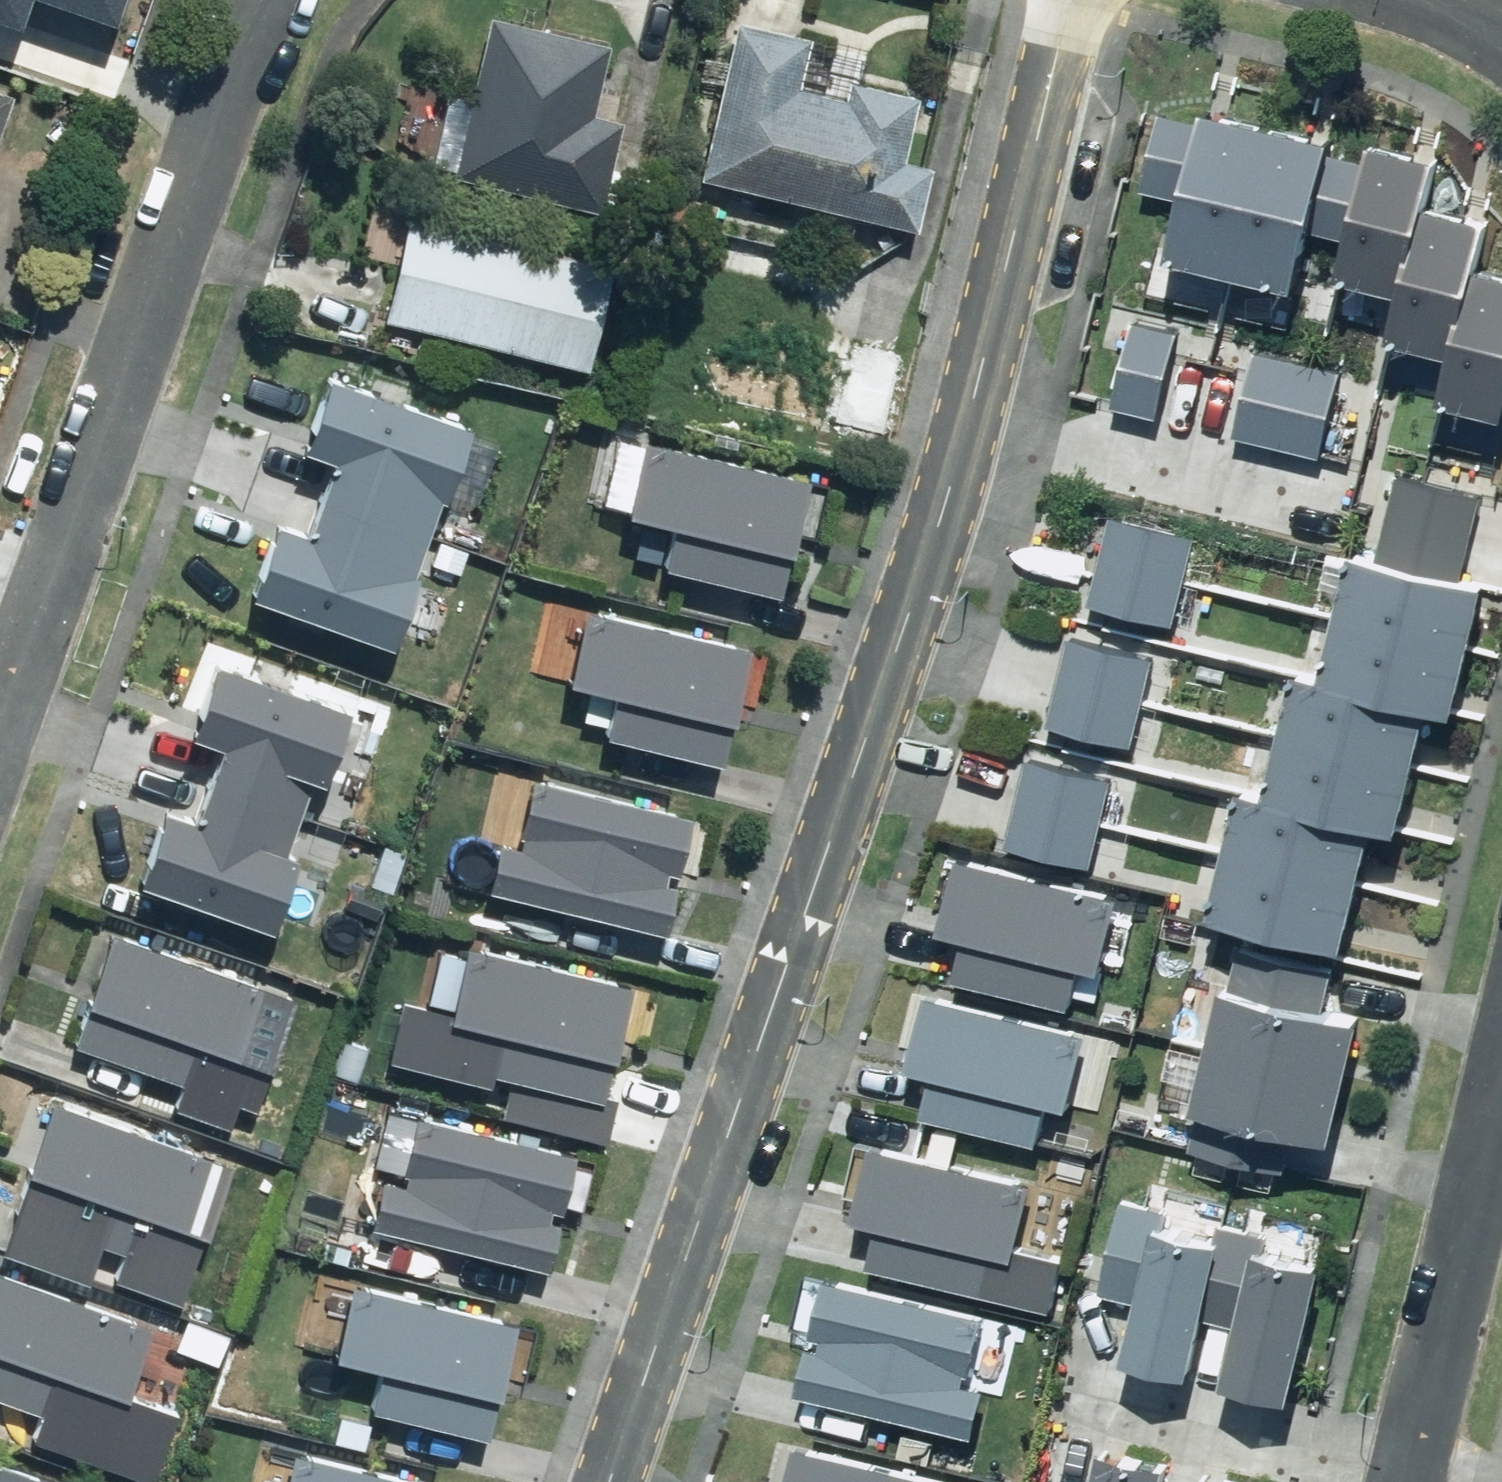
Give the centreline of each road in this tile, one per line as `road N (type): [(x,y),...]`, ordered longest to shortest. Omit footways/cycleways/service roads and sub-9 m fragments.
road 1 (residential): [(1072,0),(957,465),(611,1481)]
road 2 (residential): [(0,729),(263,0)]
road 3 (residential): [(1501,1071),(1400,1481)]

